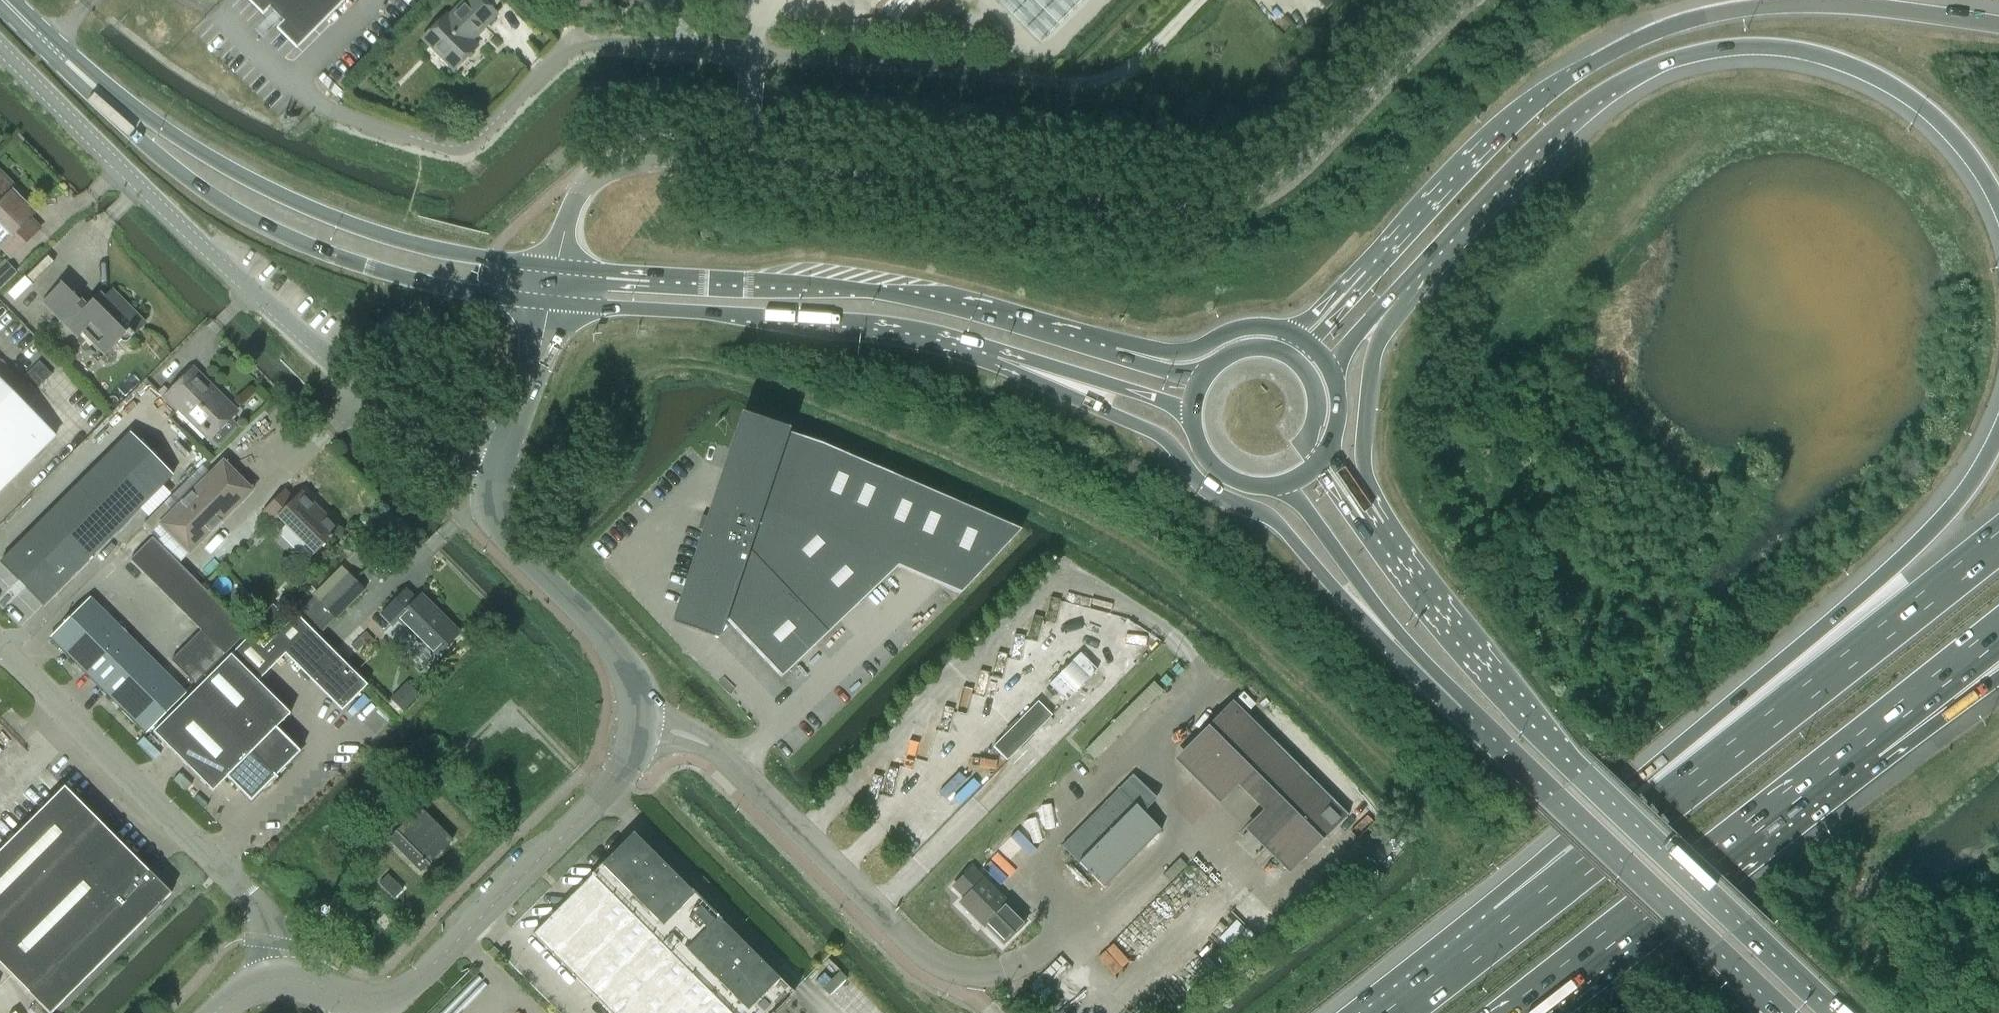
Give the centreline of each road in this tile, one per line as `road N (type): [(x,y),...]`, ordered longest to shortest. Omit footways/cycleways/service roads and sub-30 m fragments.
road 1 (unclassified): [(736,167),(1152,211),(1226,209),(1296,173),(1467,0)]
road 2 (motorway): [(1392,294),(1559,123),(1649,69),(1718,49),(1828,59),(1906,96),(1968,152),(1998,204)]
road 3 (motorway): [(1998,27),(1828,7),(1716,15),(1646,35),(1572,76),(1515,122),(1371,275)]
road 4 (motorway): [(1998,442),(1957,506),(1506,926)]
road 5 (primary): [(1835,1012),(1546,739),(1372,532)]
road 6 (unclassified): [(502,454),(415,427),(387,409),(246,287),(0,48)]
road 7 (motorway): [(1998,544),(1506,926)]
road 8 (primary): [(1000,350),(1159,435),(1204,489),(1274,521),(1461,708)]
road 9 (primary): [(1114,356),(919,300),(555,267)]
road 10 (primary): [(102,95),(144,141),(261,224),(404,278),(547,303)]
road 11 (unclassified): [(280,977),(368,1006),(395,999),(606,790),(635,754),(640,724)]
road 12 (primary): [(555,267),(419,247),(322,214),(102,95)]
road 13 (unclassified): [(326,111),(447,146),(470,141),(557,55),(584,42),(751,56)]
road 14 (primary): [(547,303),(846,319),(1000,350)]
road 15 (unclassified): [(993,971),(949,970),(914,955),(717,751),(690,734),(640,724)]
road 16 (motorway): [(1520,1012),(1872,740)]
road 17 (primary): [(1461,708),(1782,1012)]
road 18 (unclassified): [(0,651),(260,907),(280,977)]
road 19 (unclassified): [(640,724),(634,682),(605,640),(506,535),(492,508),(502,454)]
road 20 (unclassified): [(751,56),(1050,82)]
road 21 (primary): [(1280,485),(1461,708)]
road 22 (unclassified): [(555,267),(584,188),(612,165),(736,167)]
road 23 (motorway): [(1372,532),(1362,451),(1370,368),(1392,294)]
road 24 (primary): [(1000,350),(1192,414)]
road 25 (primary): [(1286,331),(1241,327),(1201,348),(1114,356)]
road 26 (motorway): [(1872,740),(1998,637)]
road 27 (unclassified): [(502,454),(535,368),(547,303)]
road 28 (motorway): [(1872,740),(1998,662)]
road 29 (motorway): [(1506,926),(1395,1012)]
road 30 (primary): [(4,0),(102,95)]
road 31 (primary): [(1192,414),(1198,442),(1225,475),(1280,485)]
road 32 (primary): [(1316,464),(1304,441),(1316,394),(1287,354)]

